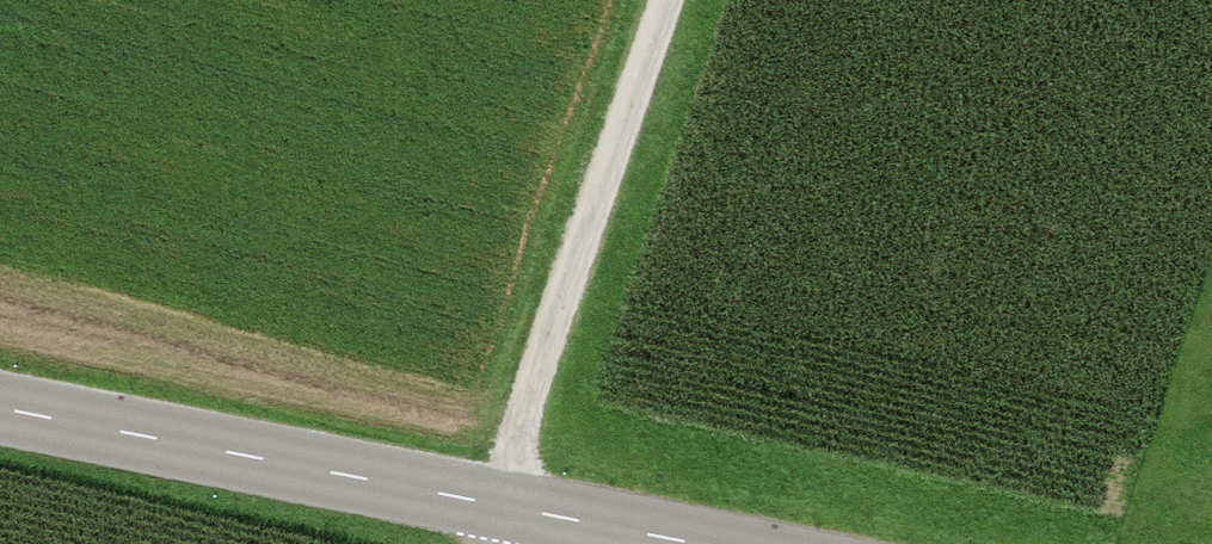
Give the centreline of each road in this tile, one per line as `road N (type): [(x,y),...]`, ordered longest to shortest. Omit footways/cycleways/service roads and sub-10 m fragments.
road 1 (tertiary): [(0,408),(699,543)]
road 2 (track): [(675,0),(490,543)]

